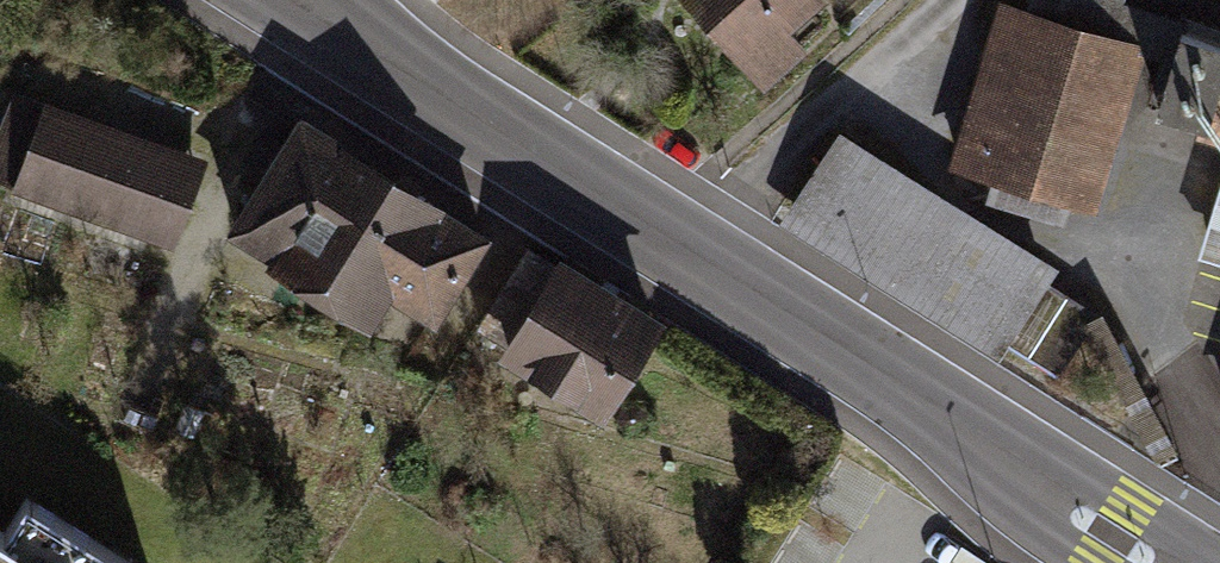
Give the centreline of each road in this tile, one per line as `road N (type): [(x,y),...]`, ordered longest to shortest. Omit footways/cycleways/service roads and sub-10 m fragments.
road 1 (tertiary): [(1156,562),(304,0)]

